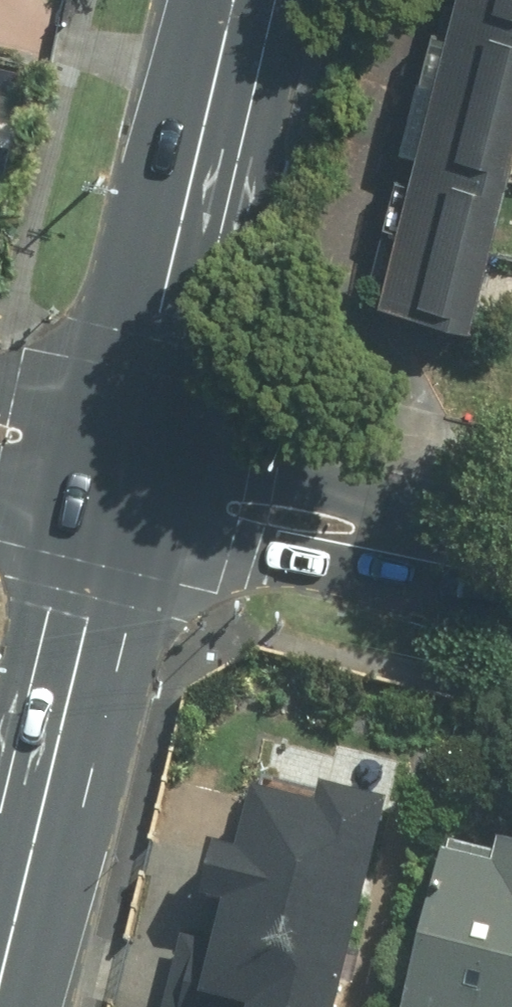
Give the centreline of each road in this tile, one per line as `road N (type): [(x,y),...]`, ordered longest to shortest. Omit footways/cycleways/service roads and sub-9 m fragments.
road 1 (secondary): [(111,523),(0,990)]
road 2 (secondary): [(234,0),(133,433)]
road 3 (residential): [(460,561),(341,576),(111,523)]
road 4 (residential): [(133,433),(363,494),(460,561)]
road 5 (tertiary): [(0,400),(133,433)]

